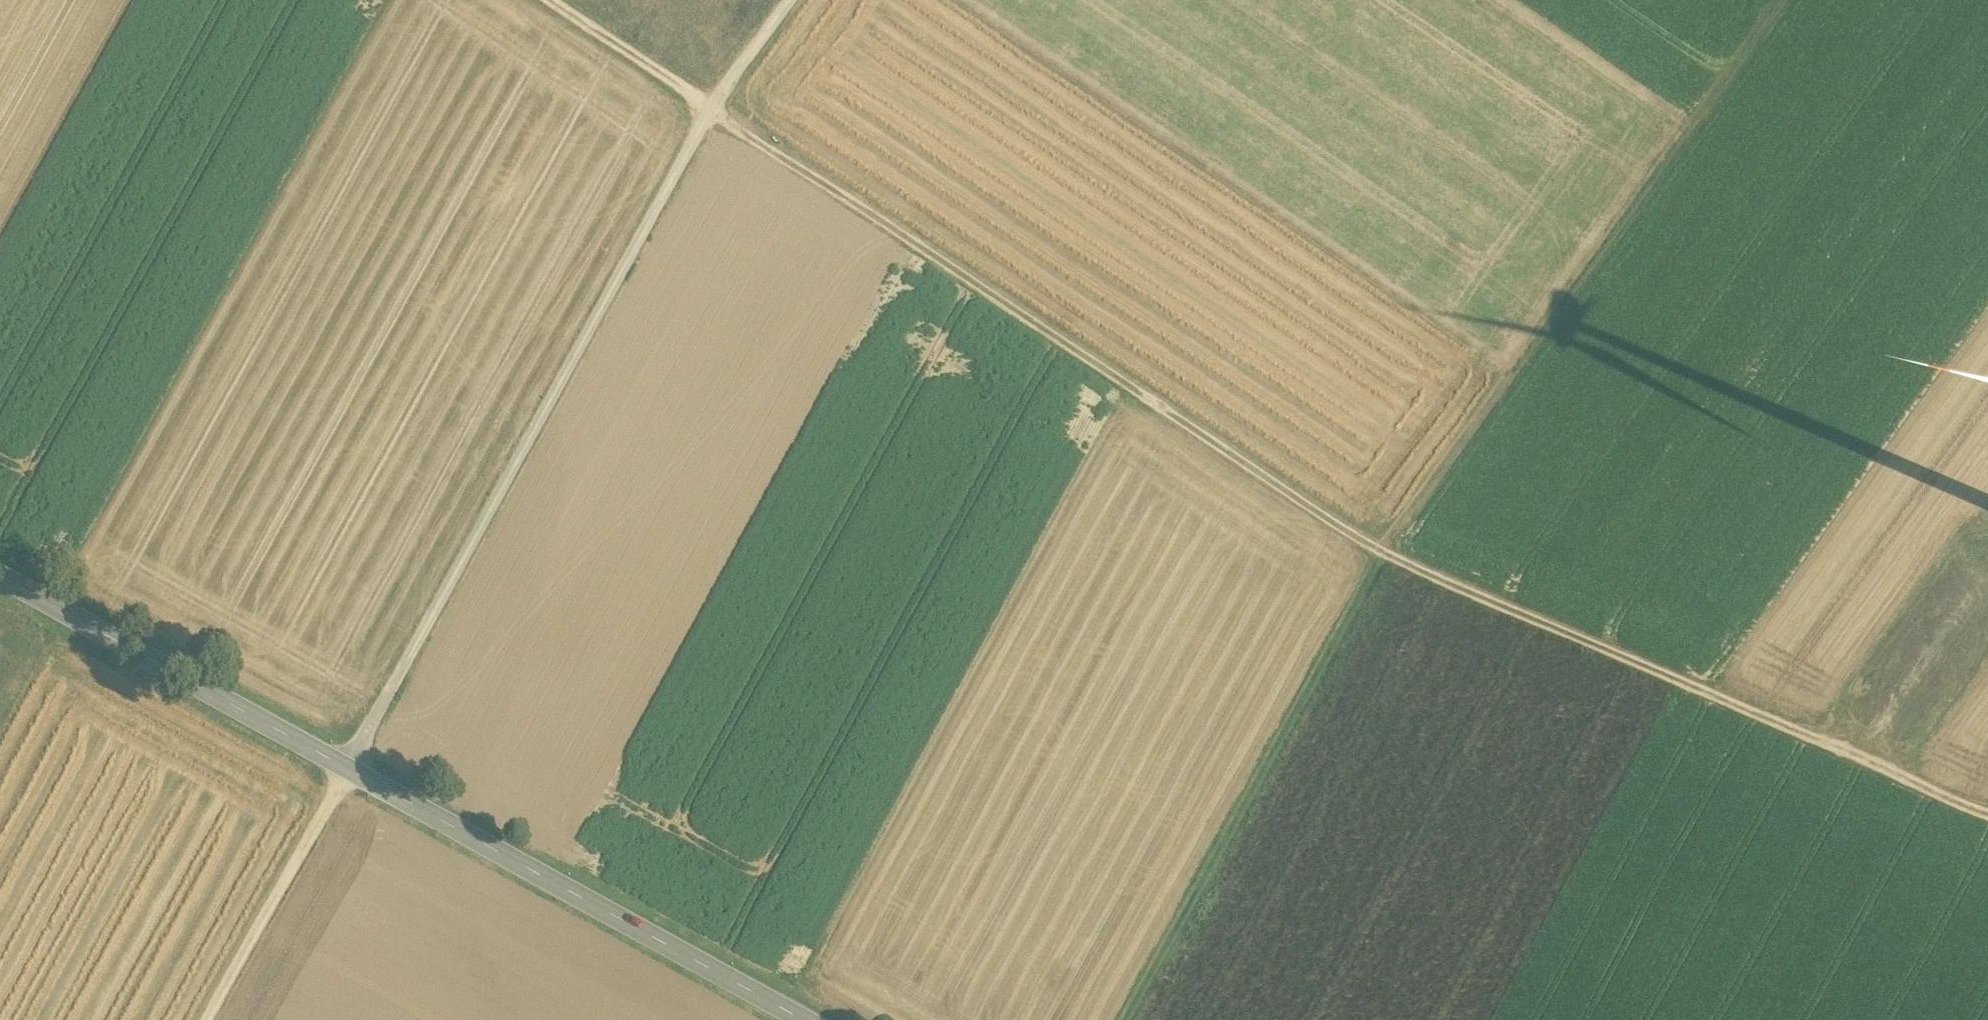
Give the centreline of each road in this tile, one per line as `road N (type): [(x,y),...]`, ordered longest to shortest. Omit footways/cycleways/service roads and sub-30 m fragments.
road 1 (track): [(1806,0),(1401,565),(1147,1019)]
road 2 (secondary): [(790,1019),(0,582)]
road 3 (track): [(352,775),(715,106),(796,0)]
road 4 (track): [(352,775),(213,1019)]

